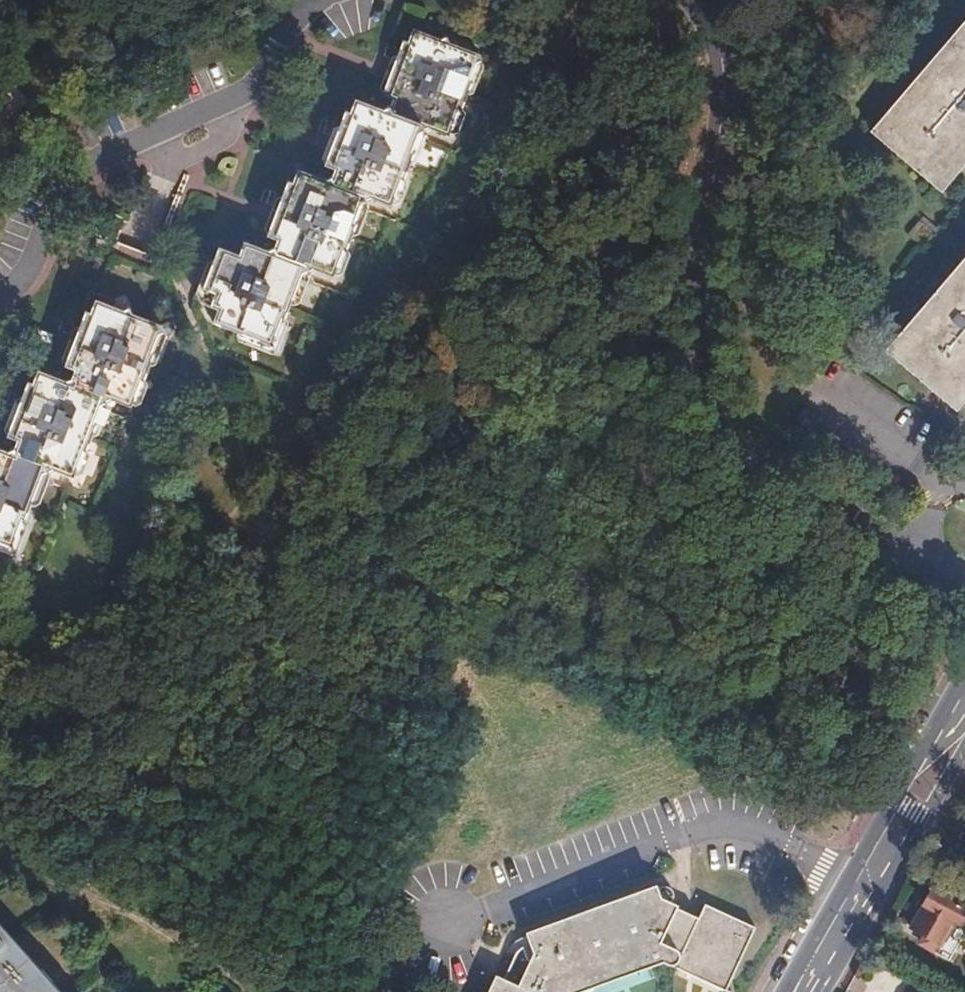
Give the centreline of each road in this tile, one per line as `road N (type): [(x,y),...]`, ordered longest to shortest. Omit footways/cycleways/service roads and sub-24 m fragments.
road 1 (tertiary): [(964,667),(881,821),(888,846)]
road 2 (tertiary): [(796,991),(855,886),(888,846)]
road 3 (tertiary): [(888,846),(917,841),(964,755)]

